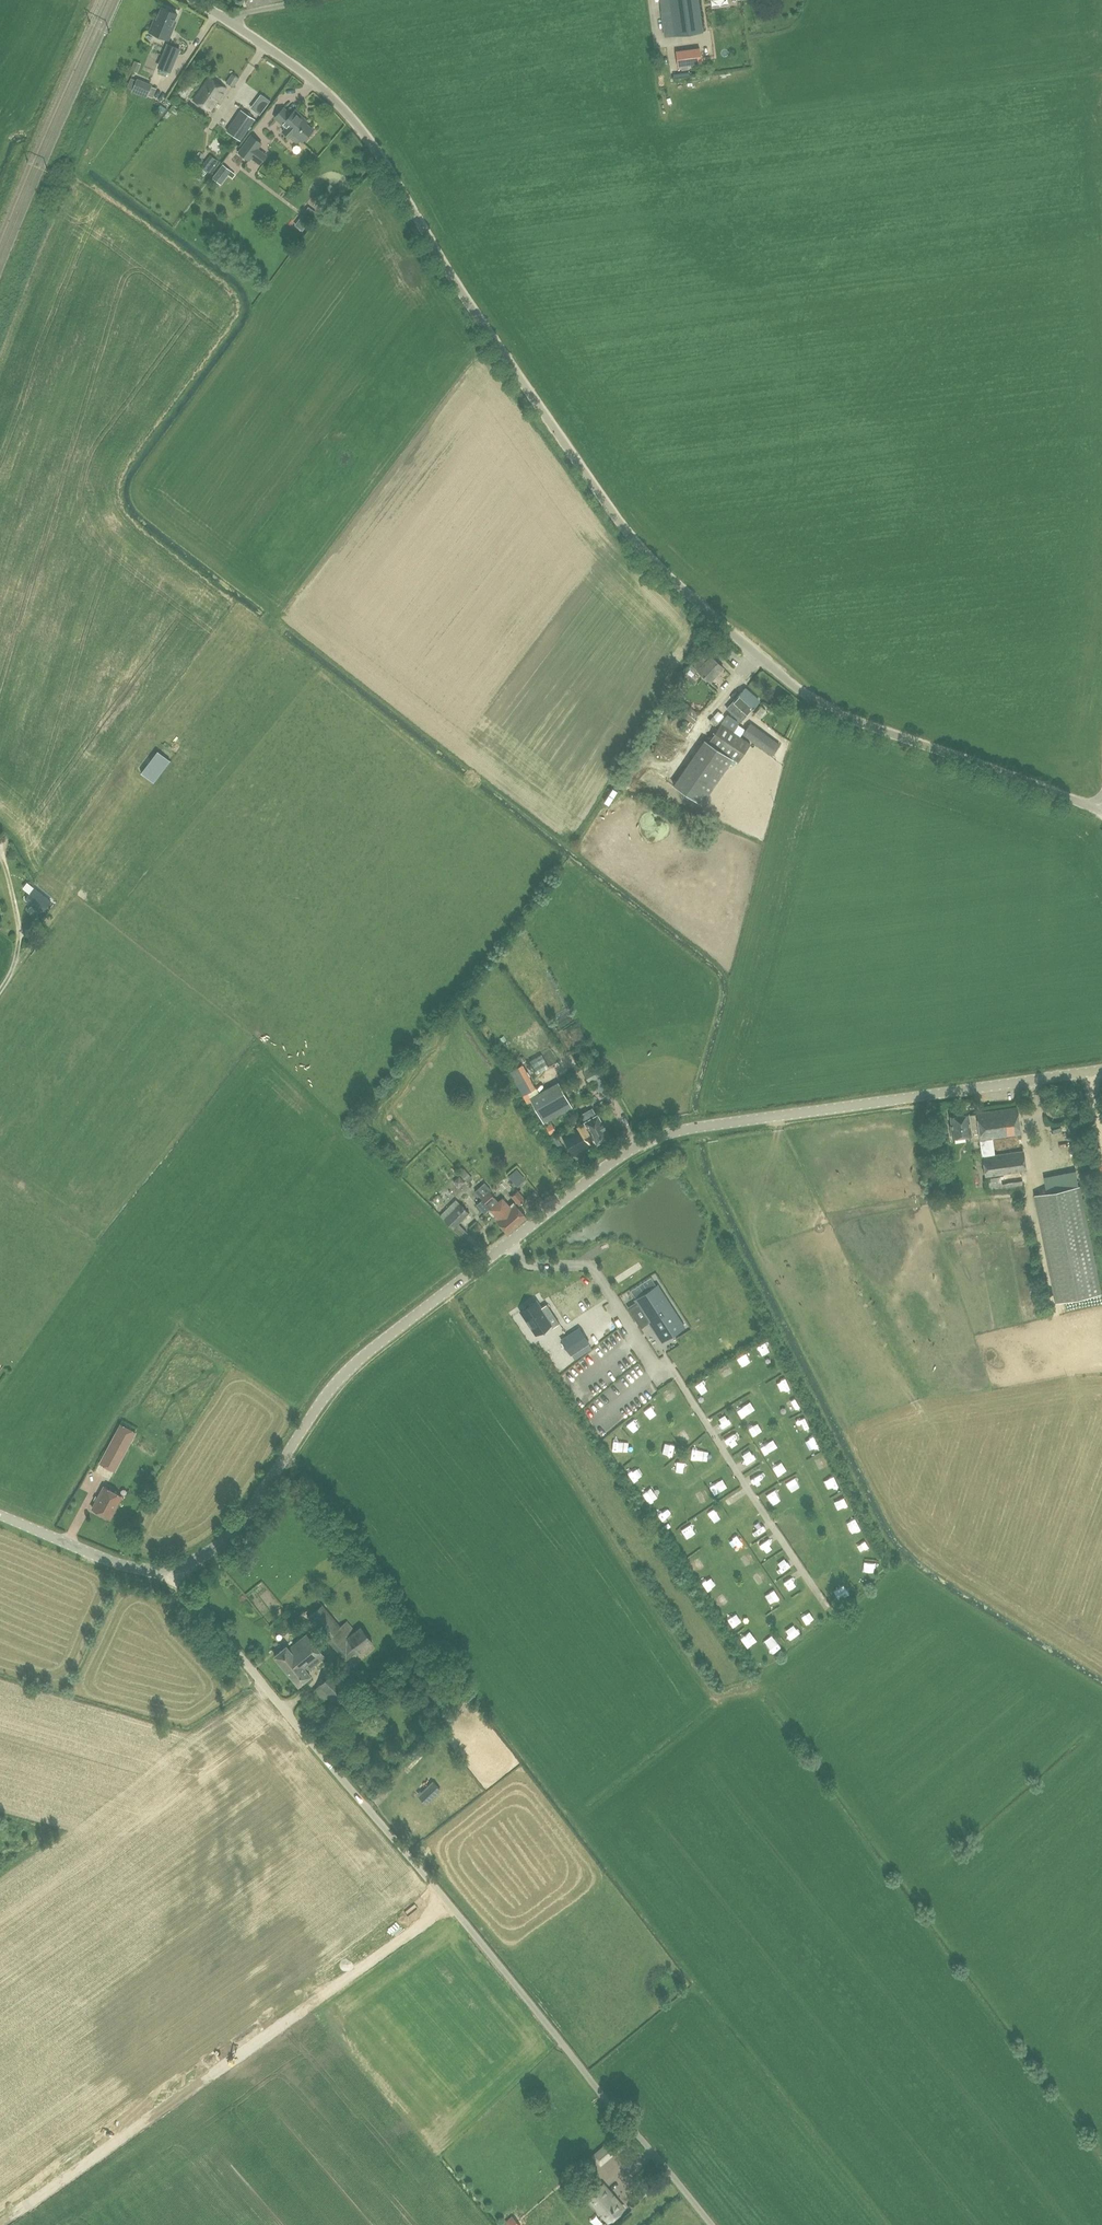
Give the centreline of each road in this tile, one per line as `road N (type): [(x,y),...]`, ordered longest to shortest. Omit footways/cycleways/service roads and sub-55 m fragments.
road 1 (tertiary): [(0,1513),(125,1566),(167,1570),(195,1562),(241,1524),(369,1350),(653,1137),(1101,1069)]
road 2 (unclassified): [(1101,805),(827,708),(647,556),(472,311),(370,141),(312,79),(230,21)]
road 3 (track): [(712,2224),(273,1698),(192,1597),(180,1567)]
road 4 (track): [(0,2220),(448,1903)]
road 5 (track): [(0,988),(20,934),(0,853)]

